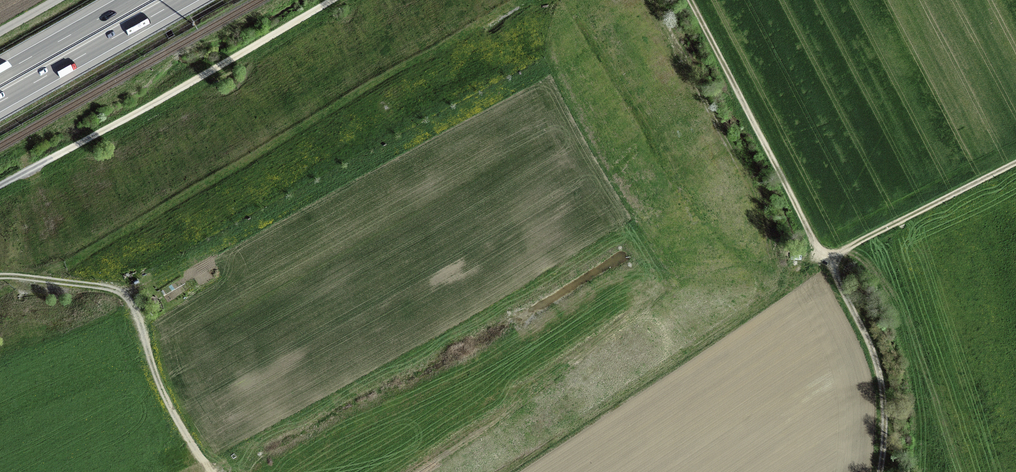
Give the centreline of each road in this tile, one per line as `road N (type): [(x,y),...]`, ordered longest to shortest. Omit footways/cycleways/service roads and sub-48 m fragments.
road 1 (track): [(331,0),(0,185)]
road 2 (track): [(648,0),(785,255),(825,256)]
road 3 (track): [(0,277),(113,293),(139,314),(149,355),(201,471)]
road 4 (track): [(692,0),(825,256)]
road 5 (track): [(825,256),(880,377),(880,471)]
road 6 (track): [(825,256),(1015,164)]
road 7 (motorway): [(0,102),(181,0)]
road 8 (motorway): [(132,0),(0,74)]

